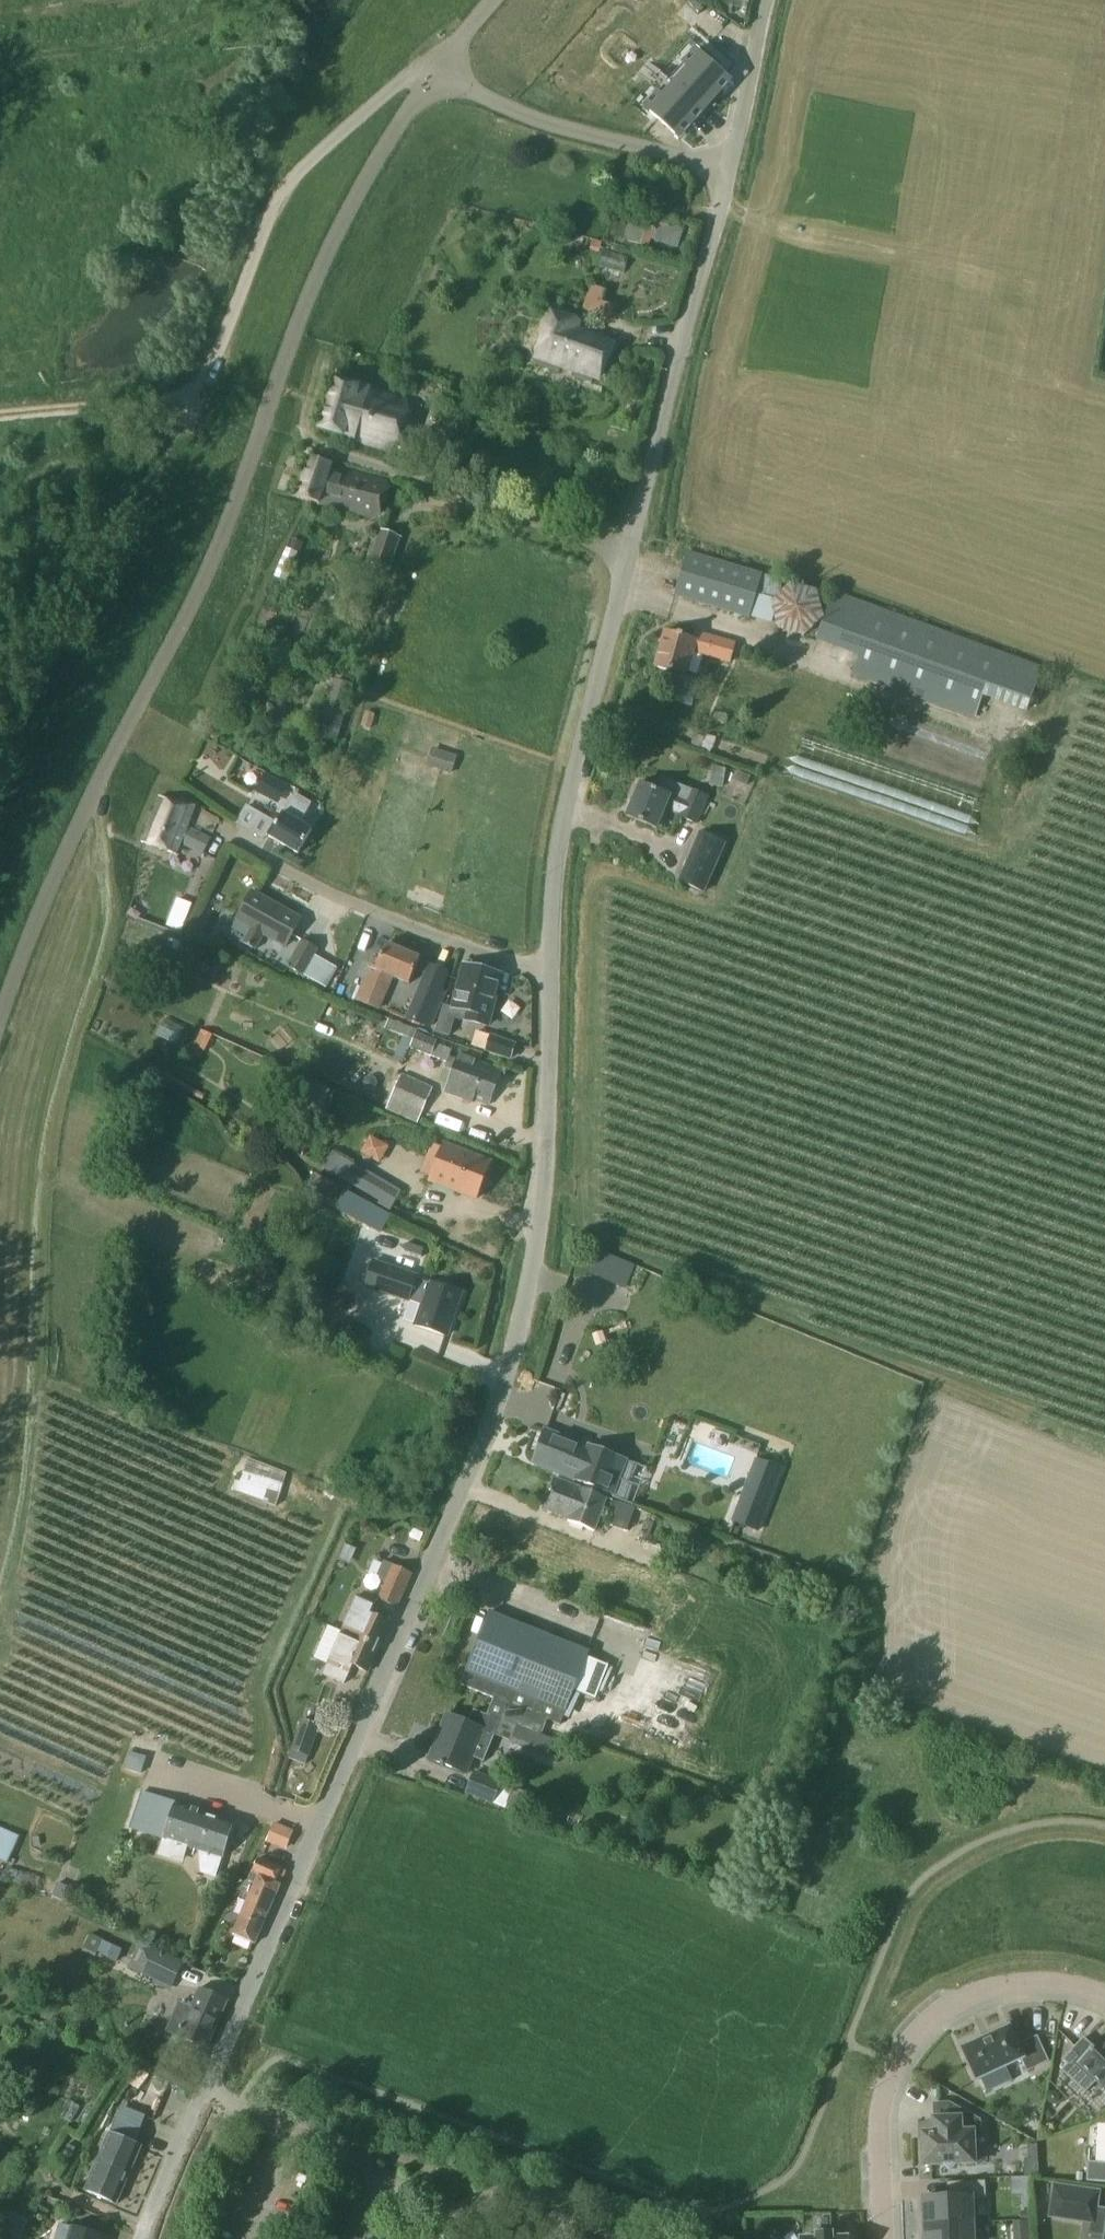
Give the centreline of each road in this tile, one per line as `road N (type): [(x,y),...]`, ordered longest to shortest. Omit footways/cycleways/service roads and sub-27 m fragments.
road 1 (residential): [(140,2238),(503,1398),(542,1232),(551,968)]
road 2 (unclassified): [(0,1018),(62,859),(216,553),(325,254),(439,71)]
road 3 (residential): [(551,968),(571,797),(730,171)]
road 4 (unclassified): [(154,404),(186,397),(208,372),(280,197),(302,169),(390,88),(439,71)]
road 5 (residential): [(1104,1995),(1036,1983),(997,1987),(947,2008),(922,2028),(895,2065),(884,2108),(884,2238)]
road 6 (residential): [(551,968),(529,968),(330,892),(239,839)]
road 7 (residential): [(730,171),(540,120),(439,71)]
road 8 (unclassified): [(730,171),(767,0)]
road 9 (track): [(0,418),(154,404)]

